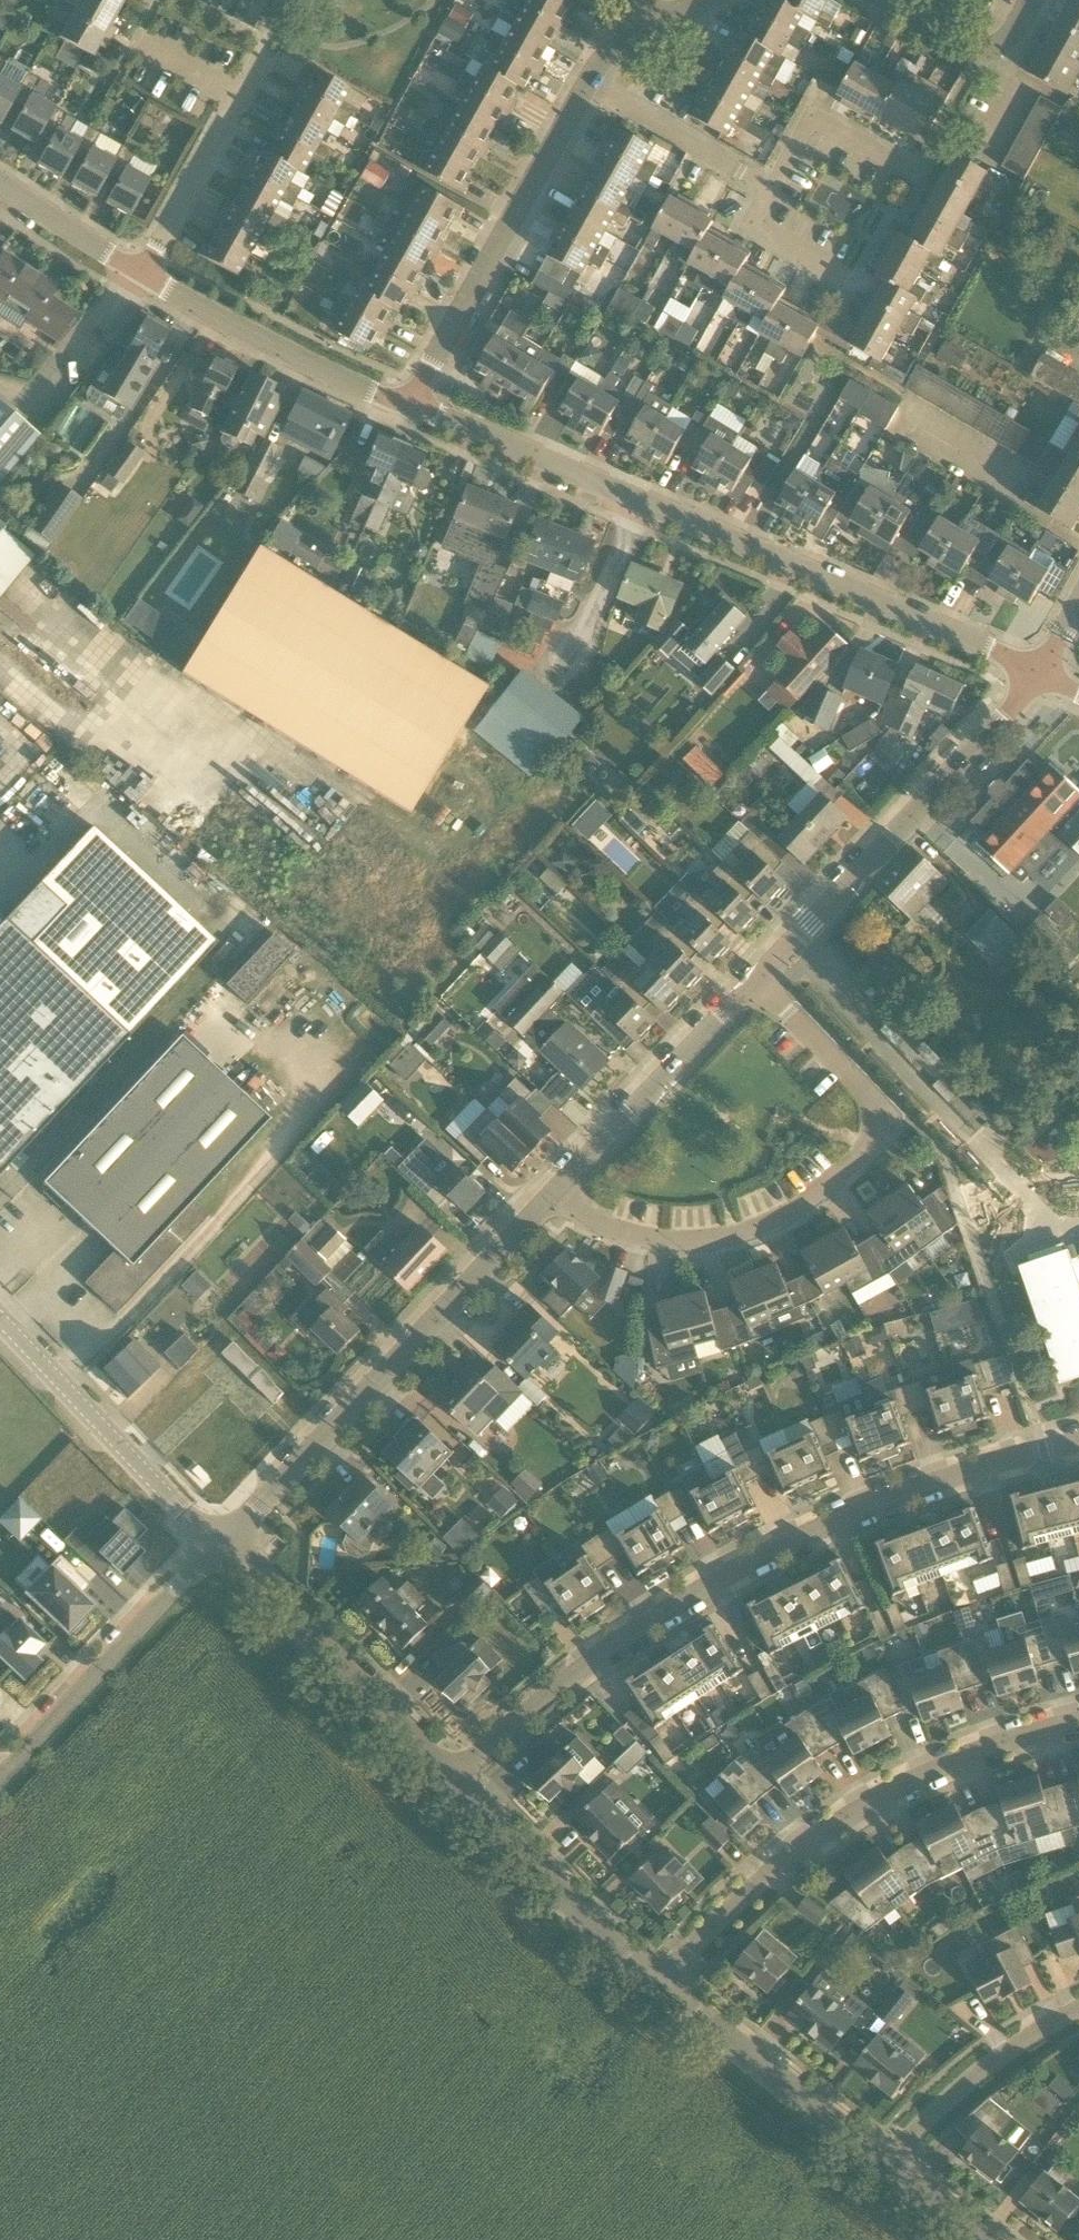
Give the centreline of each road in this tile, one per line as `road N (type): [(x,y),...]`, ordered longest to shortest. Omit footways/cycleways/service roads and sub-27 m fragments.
road 1 (residential): [(453,1778),(546,1694),(812,1536),(927,1485),(1078,1441)]
road 2 (tertiary): [(1034,672),(747,545),(410,411)]
road 3 (residential): [(554,1194),(626,1234),(713,1240),(797,1209),(874,1144),(877,1110),(754,980)]
road 4 (unclassified): [(661,1983),(794,1858),(871,1803),(958,1761),(1078,1719)]
road 5 (tertiary): [(220,1543),(554,1194)]
road 6 (tertiary): [(754,980),(1034,672)]
road 7 (residential): [(772,189),(749,231),(852,287),(913,177),(809,121)]
road 8 (residential): [(410,411),(588,83)]
road 9 (unclassified): [(453,1778),(220,1543)]
road 10 (tertiary): [(0,1775),(220,1543)]
road 11 (residential): [(220,1543),(0,1321)]
road 12 (tertiary): [(410,411),(136,280)]
road 13 (tertiary): [(554,1194),(754,980)]
road 14 (unclassified): [(661,1983),(453,1778)]
road 15 (unclassified): [(884,2164),(661,1983)]
road 16 (unclassified): [(884,2164),(967,2079),(1078,2009)]
road 17 (residential): [(772,189),(588,83)]
road 18 (residential): [(875,0),(984,59),(1007,46),(1032,0)]
road 19 (residential): [(227,144),(148,94),(197,0)]
road 20 (residential): [(227,144),(136,280)]
road 21 (tertiary): [(136,280),(0,200)]
road 22 (residential): [(299,36),(227,144)]
road 23 (unclassified): [(980,2239),(884,2164)]

